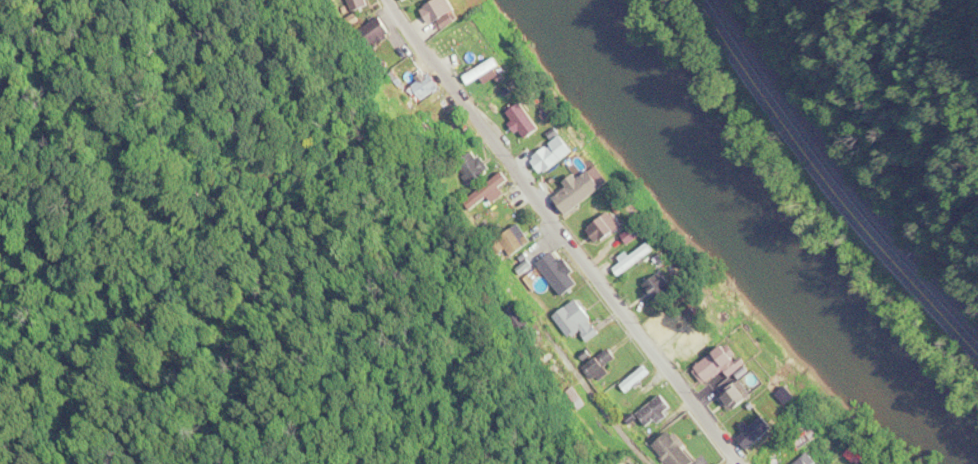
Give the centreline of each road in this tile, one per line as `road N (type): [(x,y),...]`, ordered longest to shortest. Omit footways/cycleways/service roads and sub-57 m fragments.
road 1 (residential): [(745,463),(389,0)]
road 2 (primary): [(977,350),(813,162),(699,0)]
road 3 (residential): [(650,463),(540,321)]

